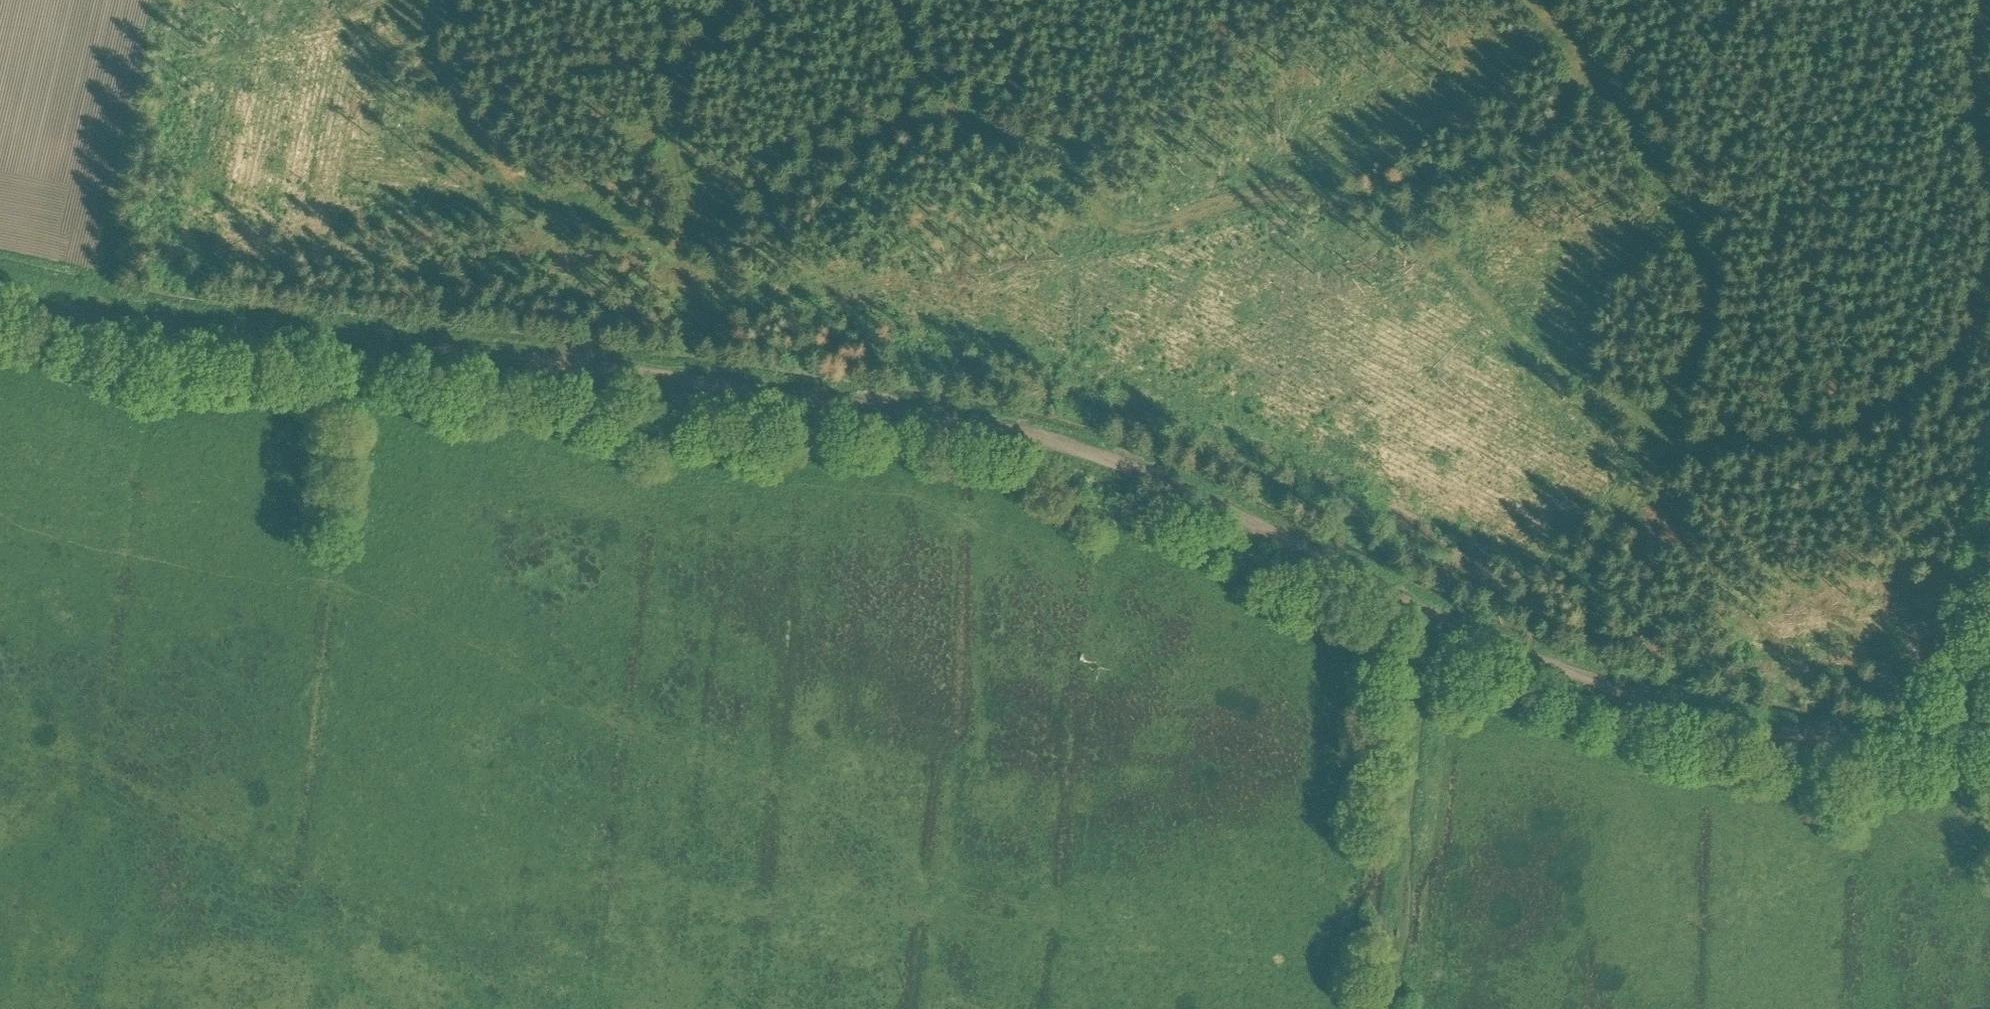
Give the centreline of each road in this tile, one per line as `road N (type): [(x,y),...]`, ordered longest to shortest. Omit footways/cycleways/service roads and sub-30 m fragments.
road 1 (track): [(0,301),(849,408),(1068,451),(1195,503),(1455,630)]
road 2 (track): [(1455,630),(1579,681),(1764,735),(1832,741),(1989,722)]

